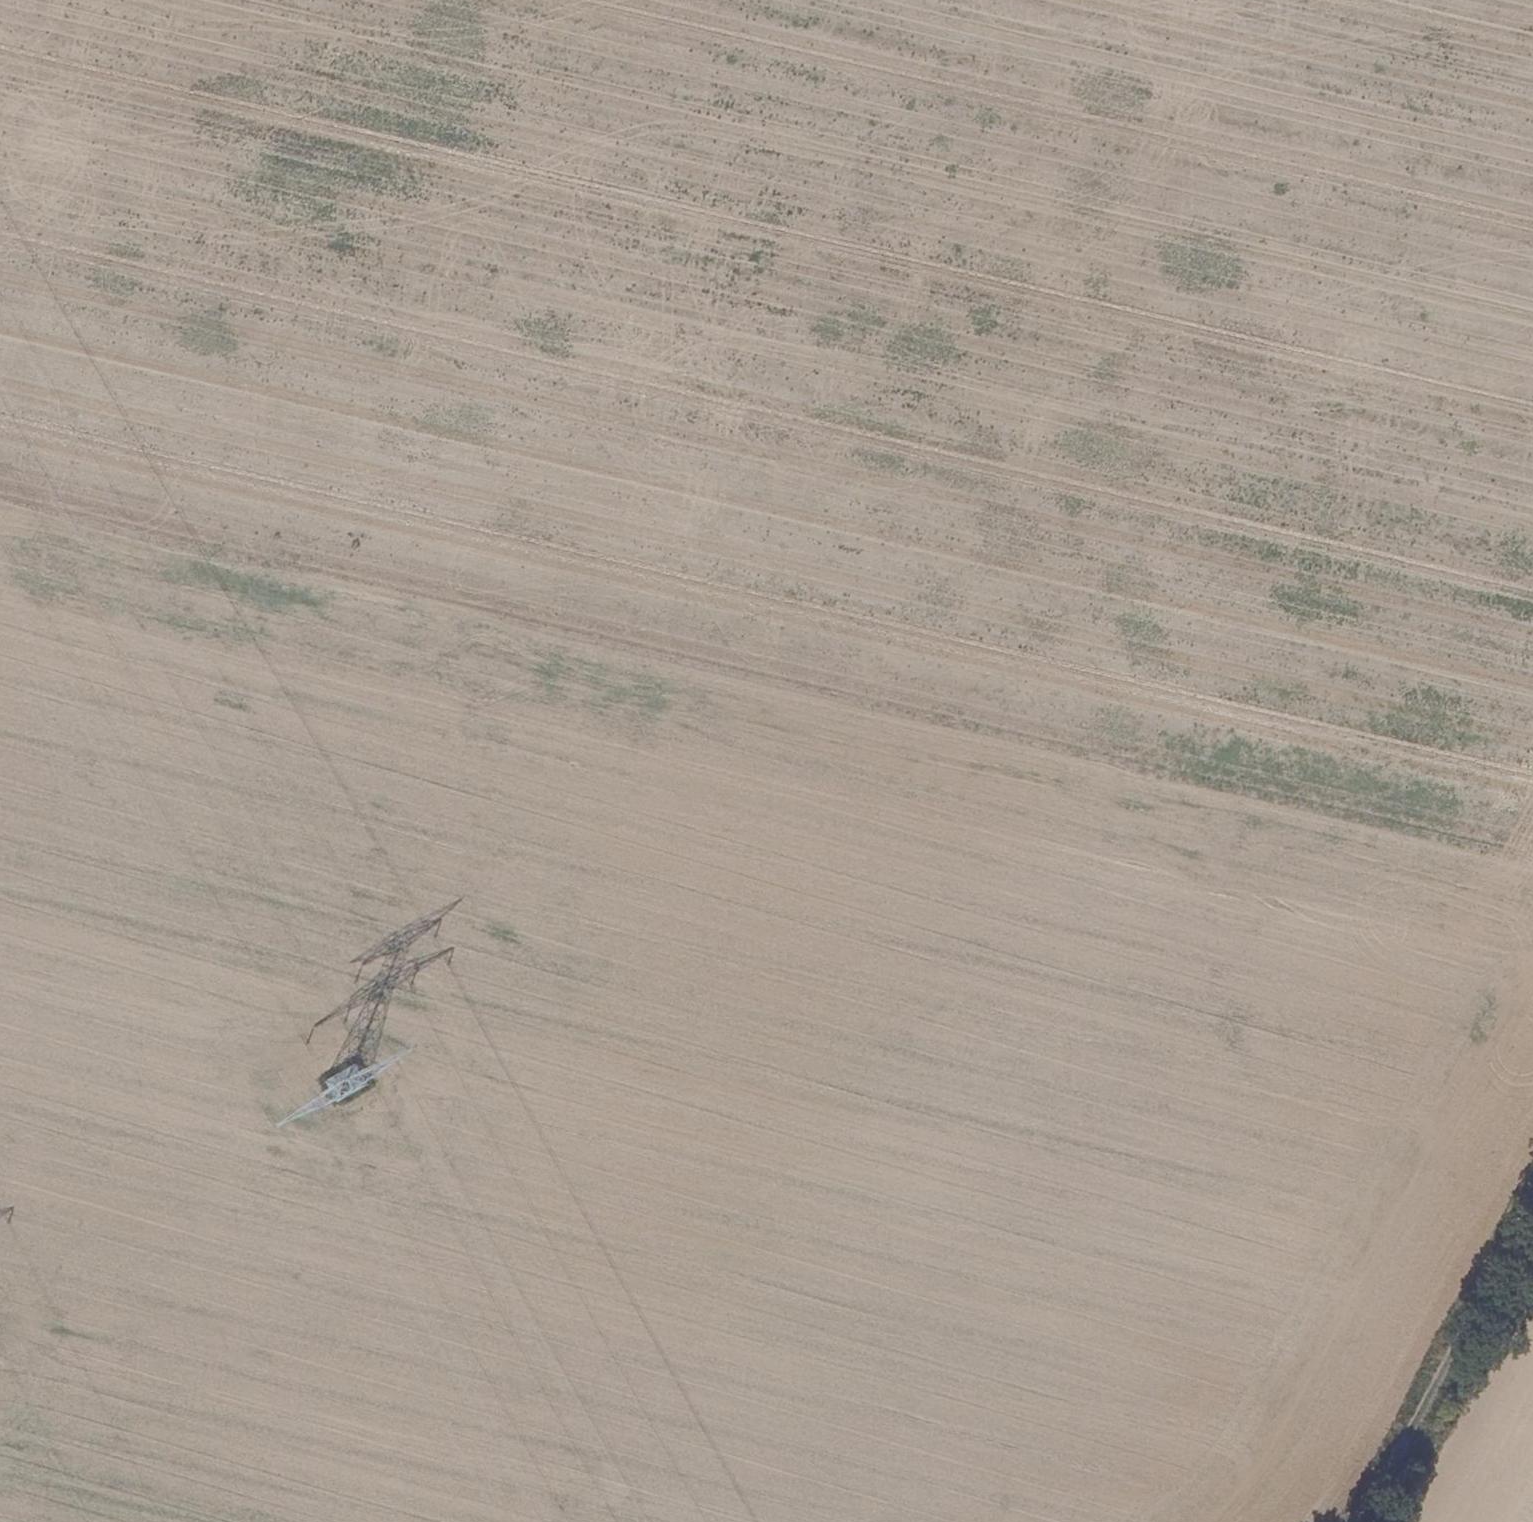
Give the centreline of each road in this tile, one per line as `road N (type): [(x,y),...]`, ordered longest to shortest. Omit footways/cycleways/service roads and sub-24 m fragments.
road 1 (track): [(1532,1186),(1344,1521)]

